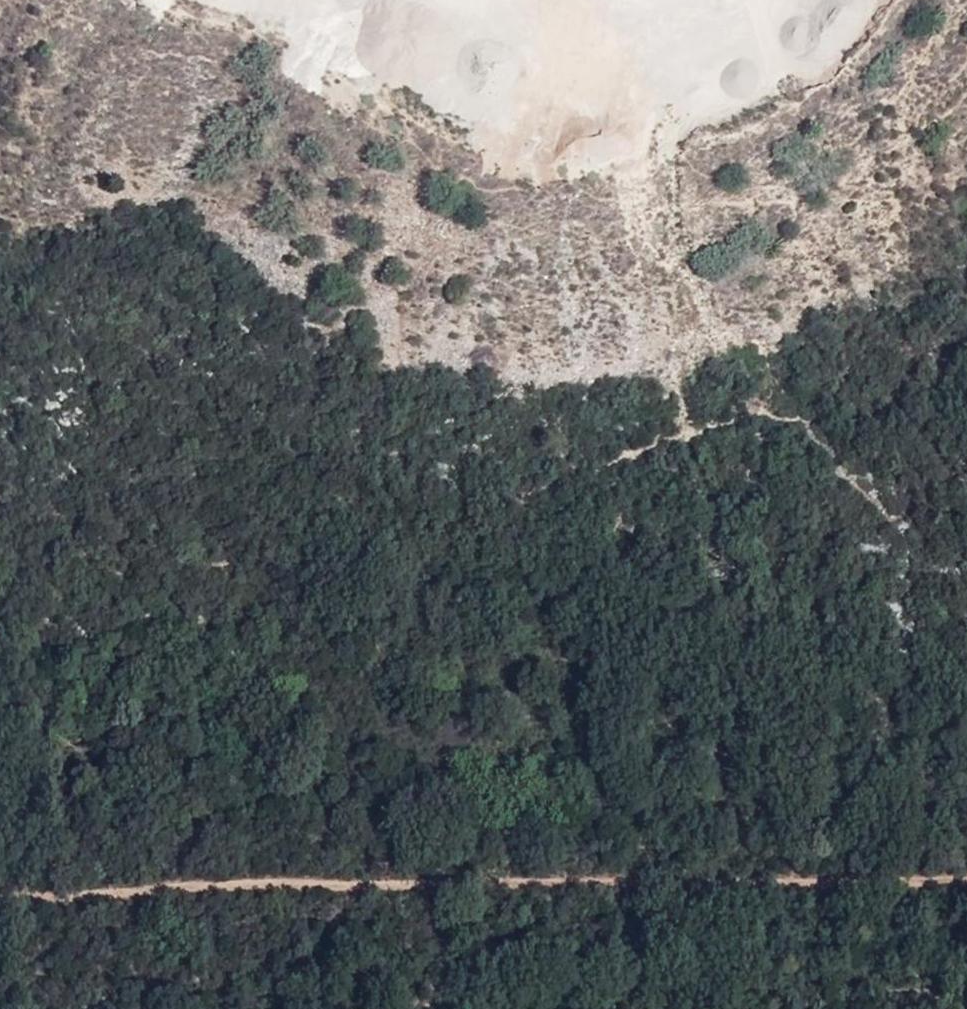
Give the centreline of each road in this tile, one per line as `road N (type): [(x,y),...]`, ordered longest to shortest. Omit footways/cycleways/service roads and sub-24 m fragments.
road 1 (track): [(0,900),(141,888),(966,878)]

